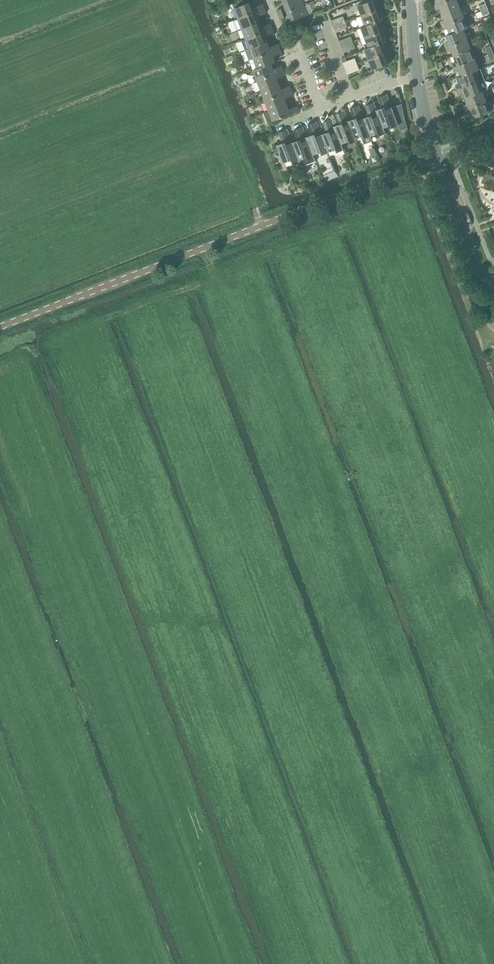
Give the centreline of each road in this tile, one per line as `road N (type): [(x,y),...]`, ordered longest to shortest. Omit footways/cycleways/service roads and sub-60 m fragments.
road 1 (residential): [(493,283),(476,265),(454,206),(418,79)]

